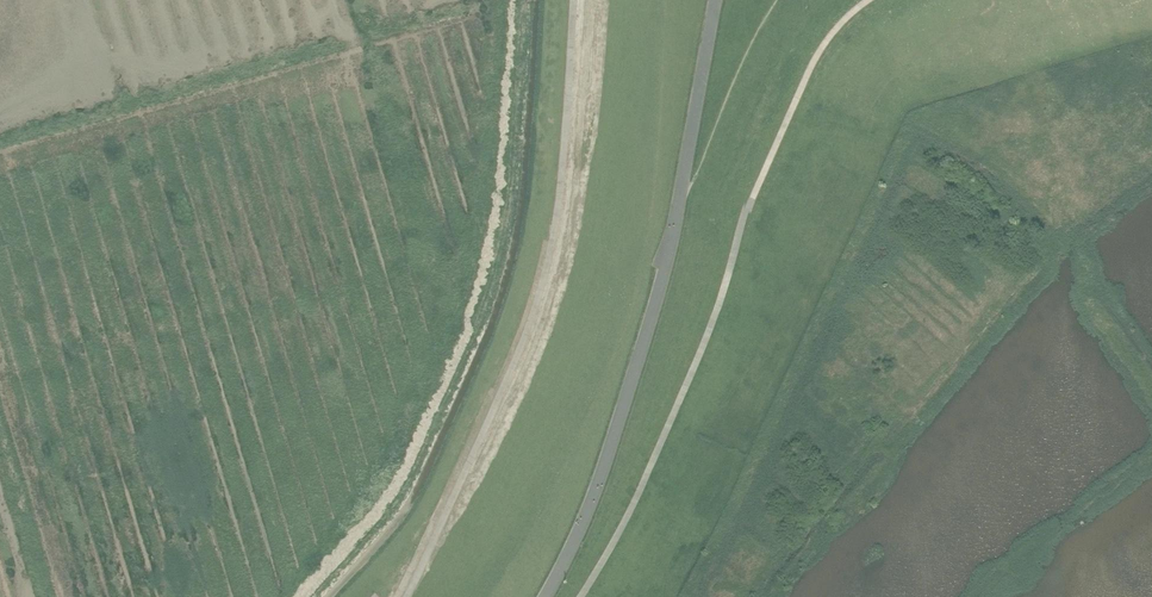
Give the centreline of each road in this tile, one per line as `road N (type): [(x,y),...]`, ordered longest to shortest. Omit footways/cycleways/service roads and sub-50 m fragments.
road 1 (track): [(572,596),(619,523),(705,335),(758,172),(807,63),(852,0)]
road 2 (track): [(497,401),(560,229),(577,0)]
road 3 (track): [(497,401),(402,596)]
road 4 (track): [(661,261),(497,401)]

